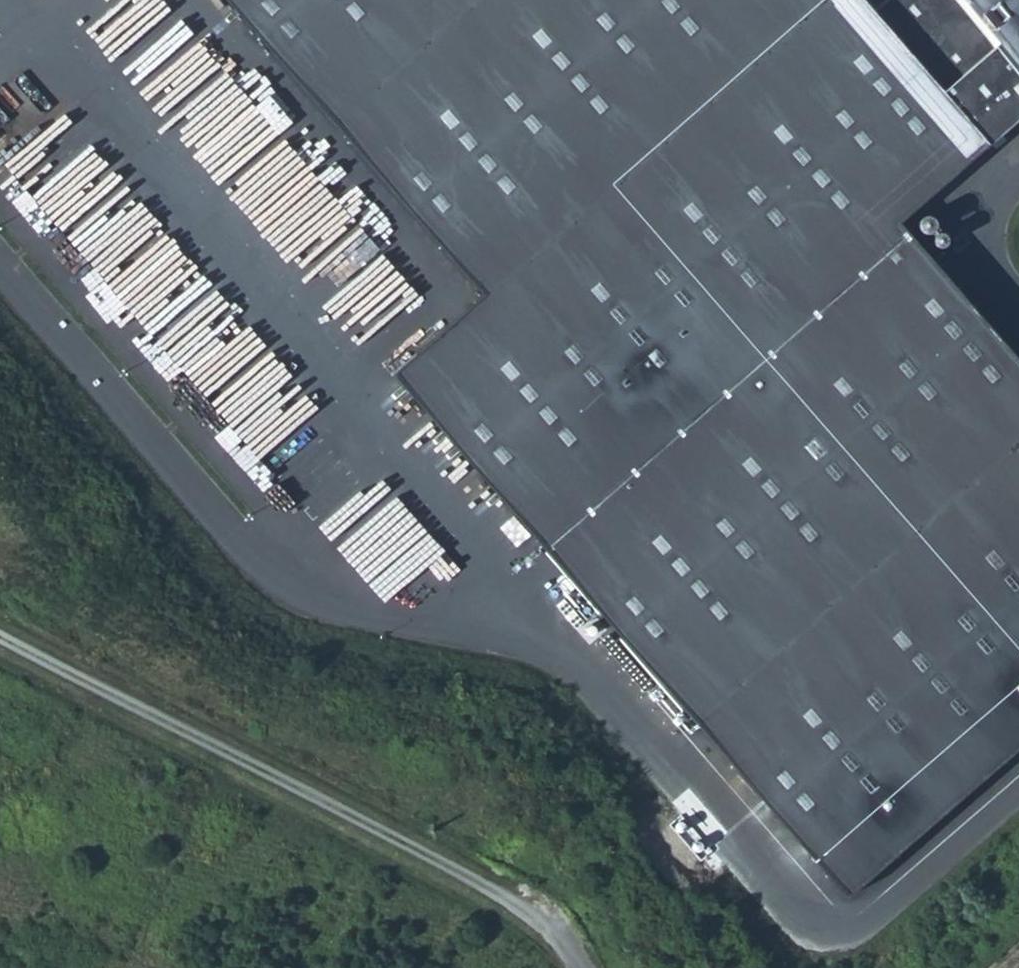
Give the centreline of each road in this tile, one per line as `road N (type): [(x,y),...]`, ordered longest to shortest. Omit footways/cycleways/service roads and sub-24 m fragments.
road 1 (track): [(577,967),(505,895),(0,641)]

